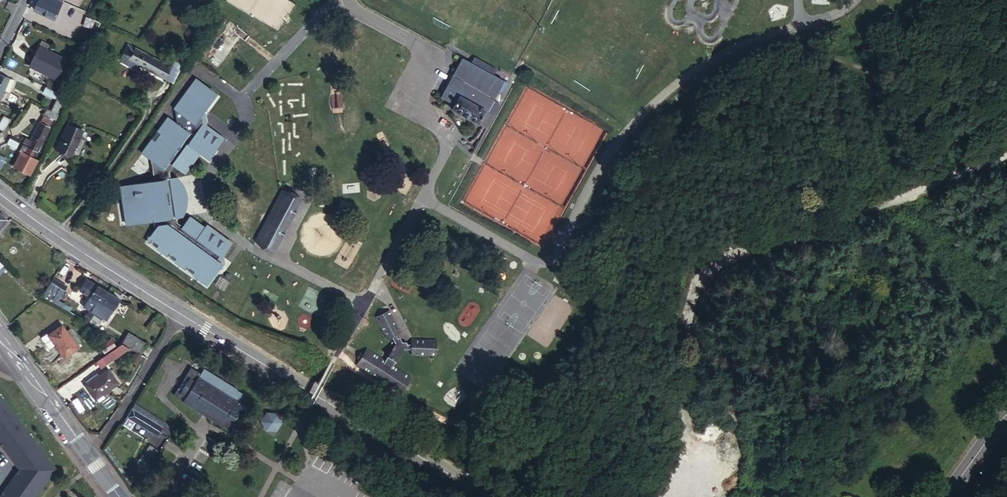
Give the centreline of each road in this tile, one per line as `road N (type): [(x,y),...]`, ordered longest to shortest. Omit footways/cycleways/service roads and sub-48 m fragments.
road 1 (tertiary): [(488,496),(179,312),(0,192)]
road 2 (tertiary): [(0,338),(119,496)]

